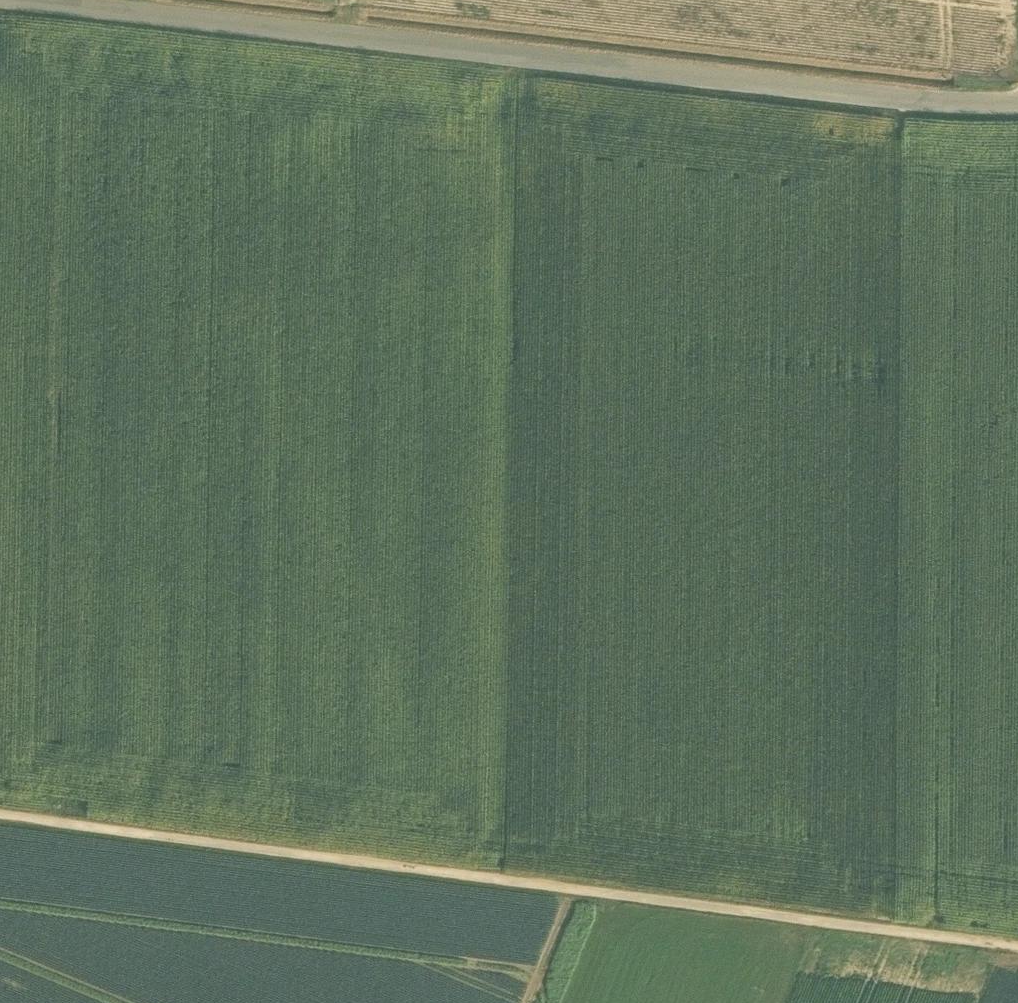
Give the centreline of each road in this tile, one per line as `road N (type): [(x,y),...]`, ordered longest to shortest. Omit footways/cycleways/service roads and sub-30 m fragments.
road 1 (track): [(1017,948),(0,815)]
road 2 (unclassified): [(1017,103),(940,103),(5,0)]

